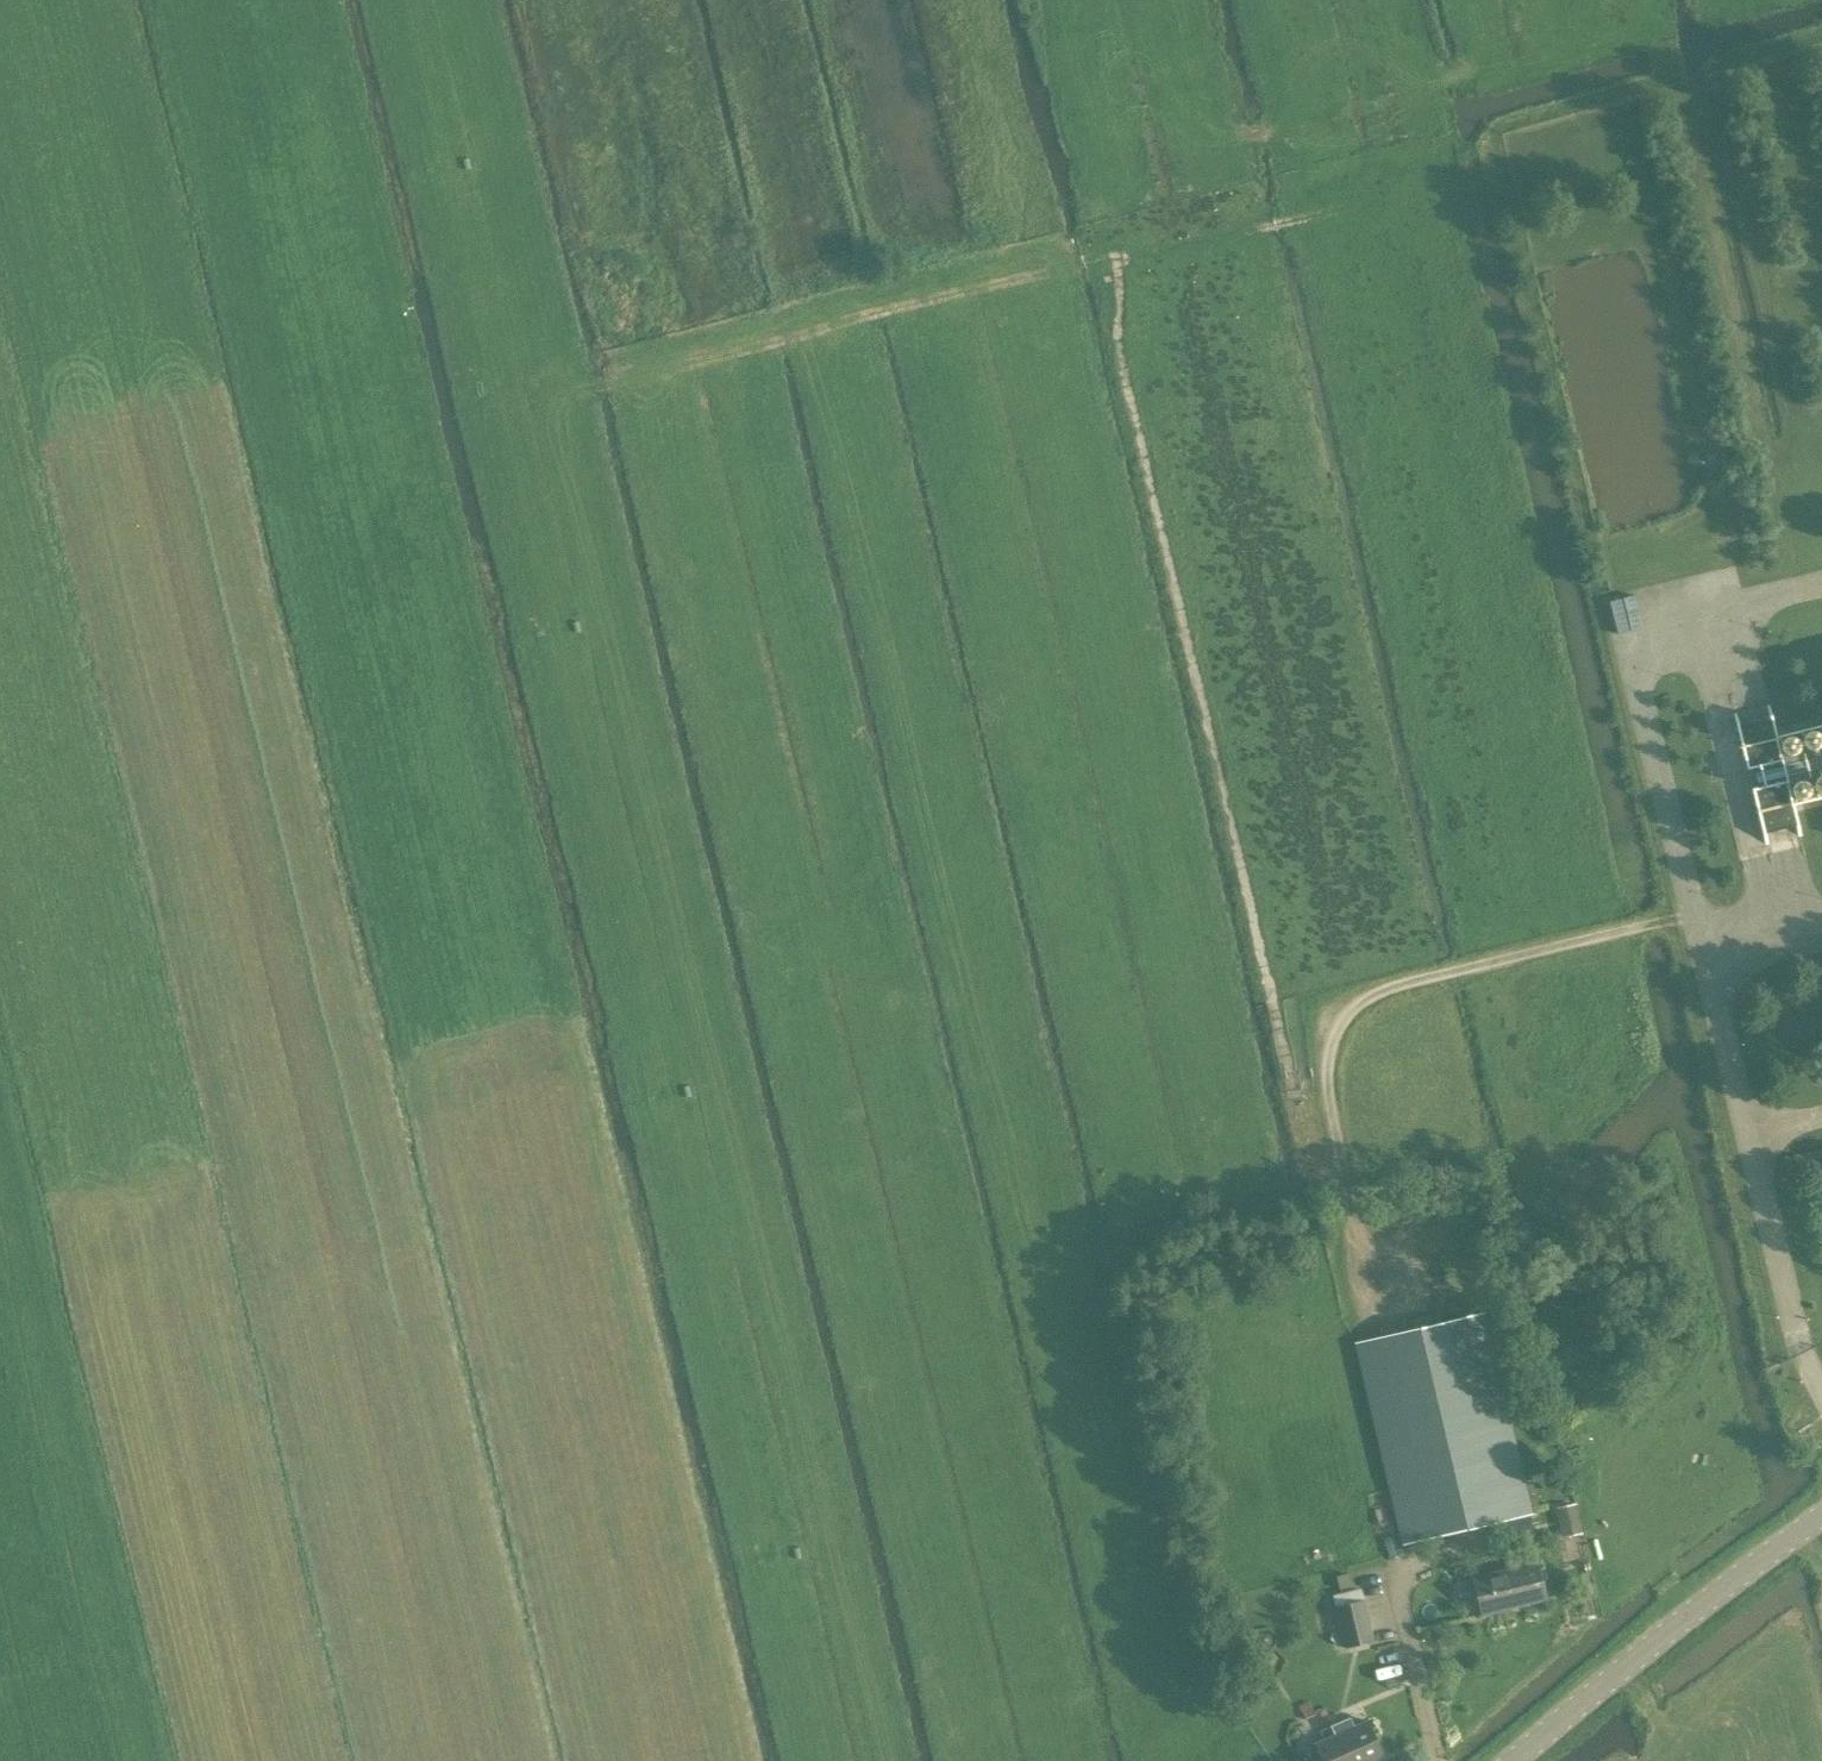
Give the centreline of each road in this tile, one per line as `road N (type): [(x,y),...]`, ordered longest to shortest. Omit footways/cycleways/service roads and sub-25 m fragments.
road 1 (unclassified): [(1516,1760),(1642,1654),(1821,1520)]

